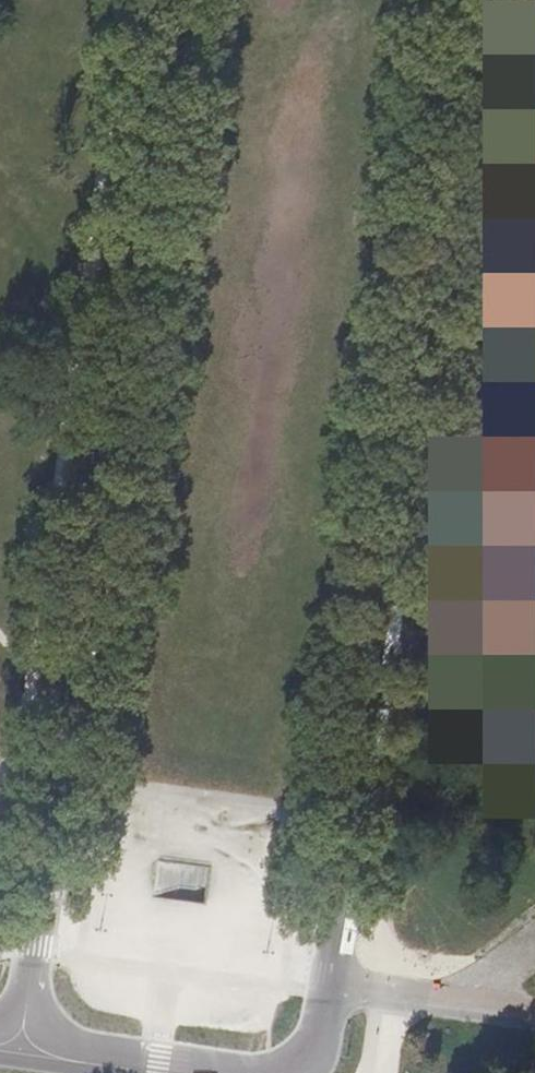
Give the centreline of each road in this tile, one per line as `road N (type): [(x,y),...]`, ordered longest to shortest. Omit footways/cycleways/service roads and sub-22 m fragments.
road 1 (tertiary): [(296,1072),(329,1023),(470,0)]
road 2 (tertiary): [(168,0),(18,1044)]
road 3 (tertiary): [(18,1044),(216,1072)]

